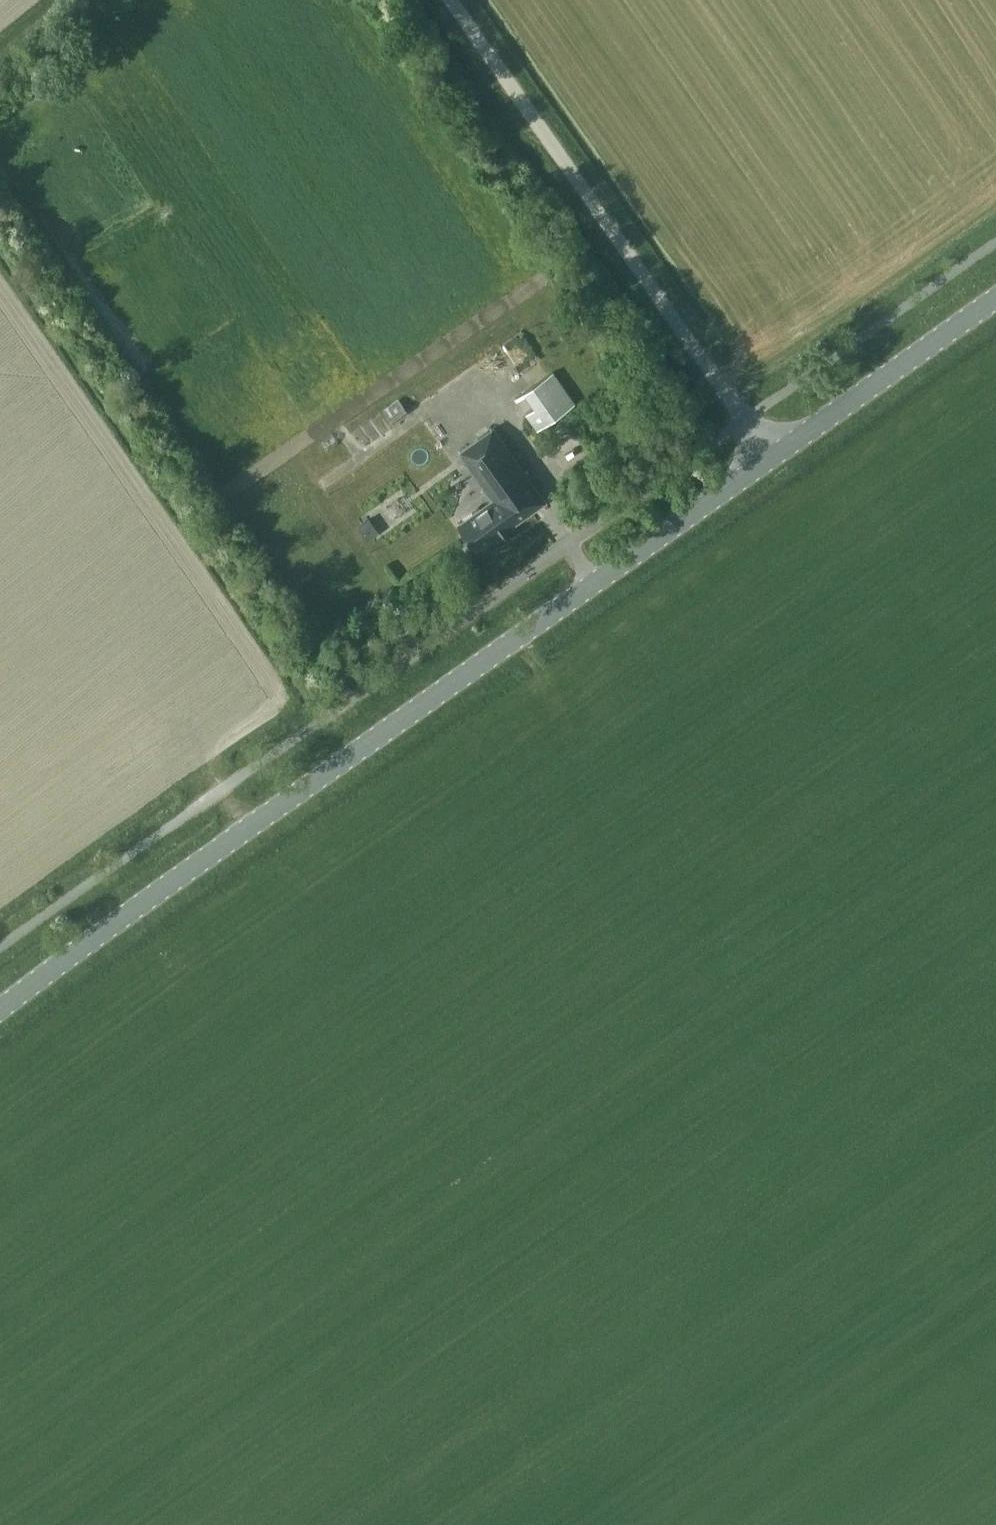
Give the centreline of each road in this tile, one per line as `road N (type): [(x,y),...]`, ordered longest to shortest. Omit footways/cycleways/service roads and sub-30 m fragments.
road 1 (tertiary): [(0,1007),(771,454)]
road 2 (unclassified): [(771,454),(452,0)]
road 3 (tertiary): [(771,454),(995,295)]

